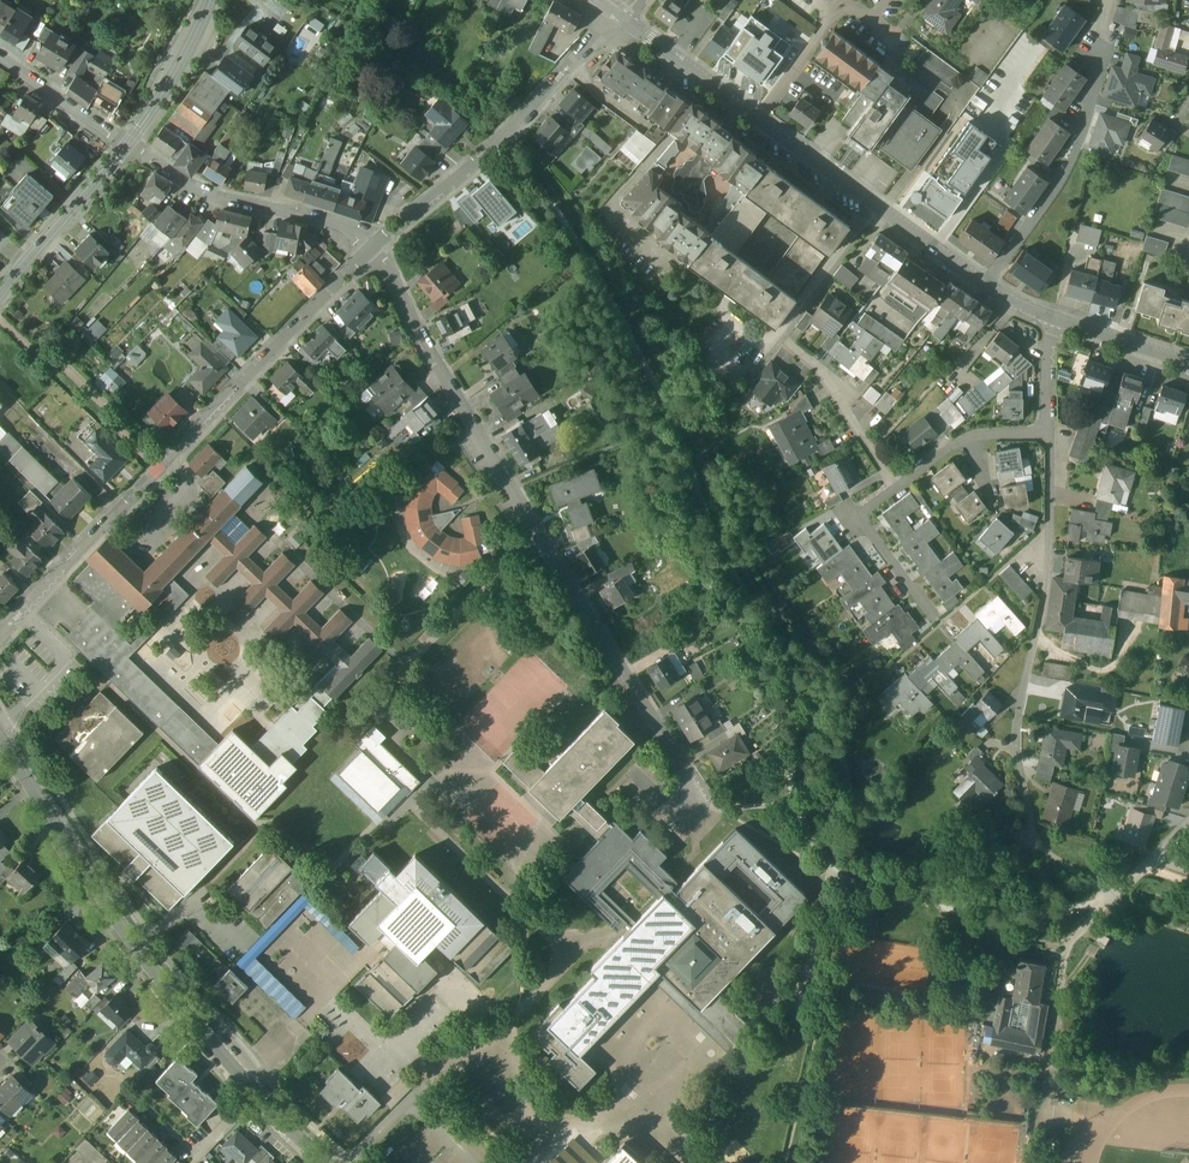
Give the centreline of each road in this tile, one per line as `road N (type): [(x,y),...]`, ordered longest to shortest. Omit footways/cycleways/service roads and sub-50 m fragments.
road 1 (residential): [(378,245),(533,536),(672,757),(692,799),(673,819)]
road 2 (residential): [(0,634),(378,245)]
road 3 (tertiary): [(617,16),(986,285)]
road 4 (tertiary): [(0,739),(170,987),(259,1093)]
road 5 (residential): [(378,245),(496,142),(617,16)]
road 6 (residential): [(986,285),(1075,150),(1106,52),(1095,48),(1110,0)]
road 7 (residential): [(124,146),(231,205),(364,233),(378,245)]
road 8 (tertiary): [(986,285),(1055,319),(1188,364)]
road 9 (tertiary): [(0,297),(124,146)]
road 10 (residential): [(894,486),(856,513),(935,616)]
road 11 (residential): [(894,486),(820,370),(793,349)]
road 12 (tertiary): [(124,146),(176,72),(212,0)]
road 13 (residential): [(0,61),(124,146)]

